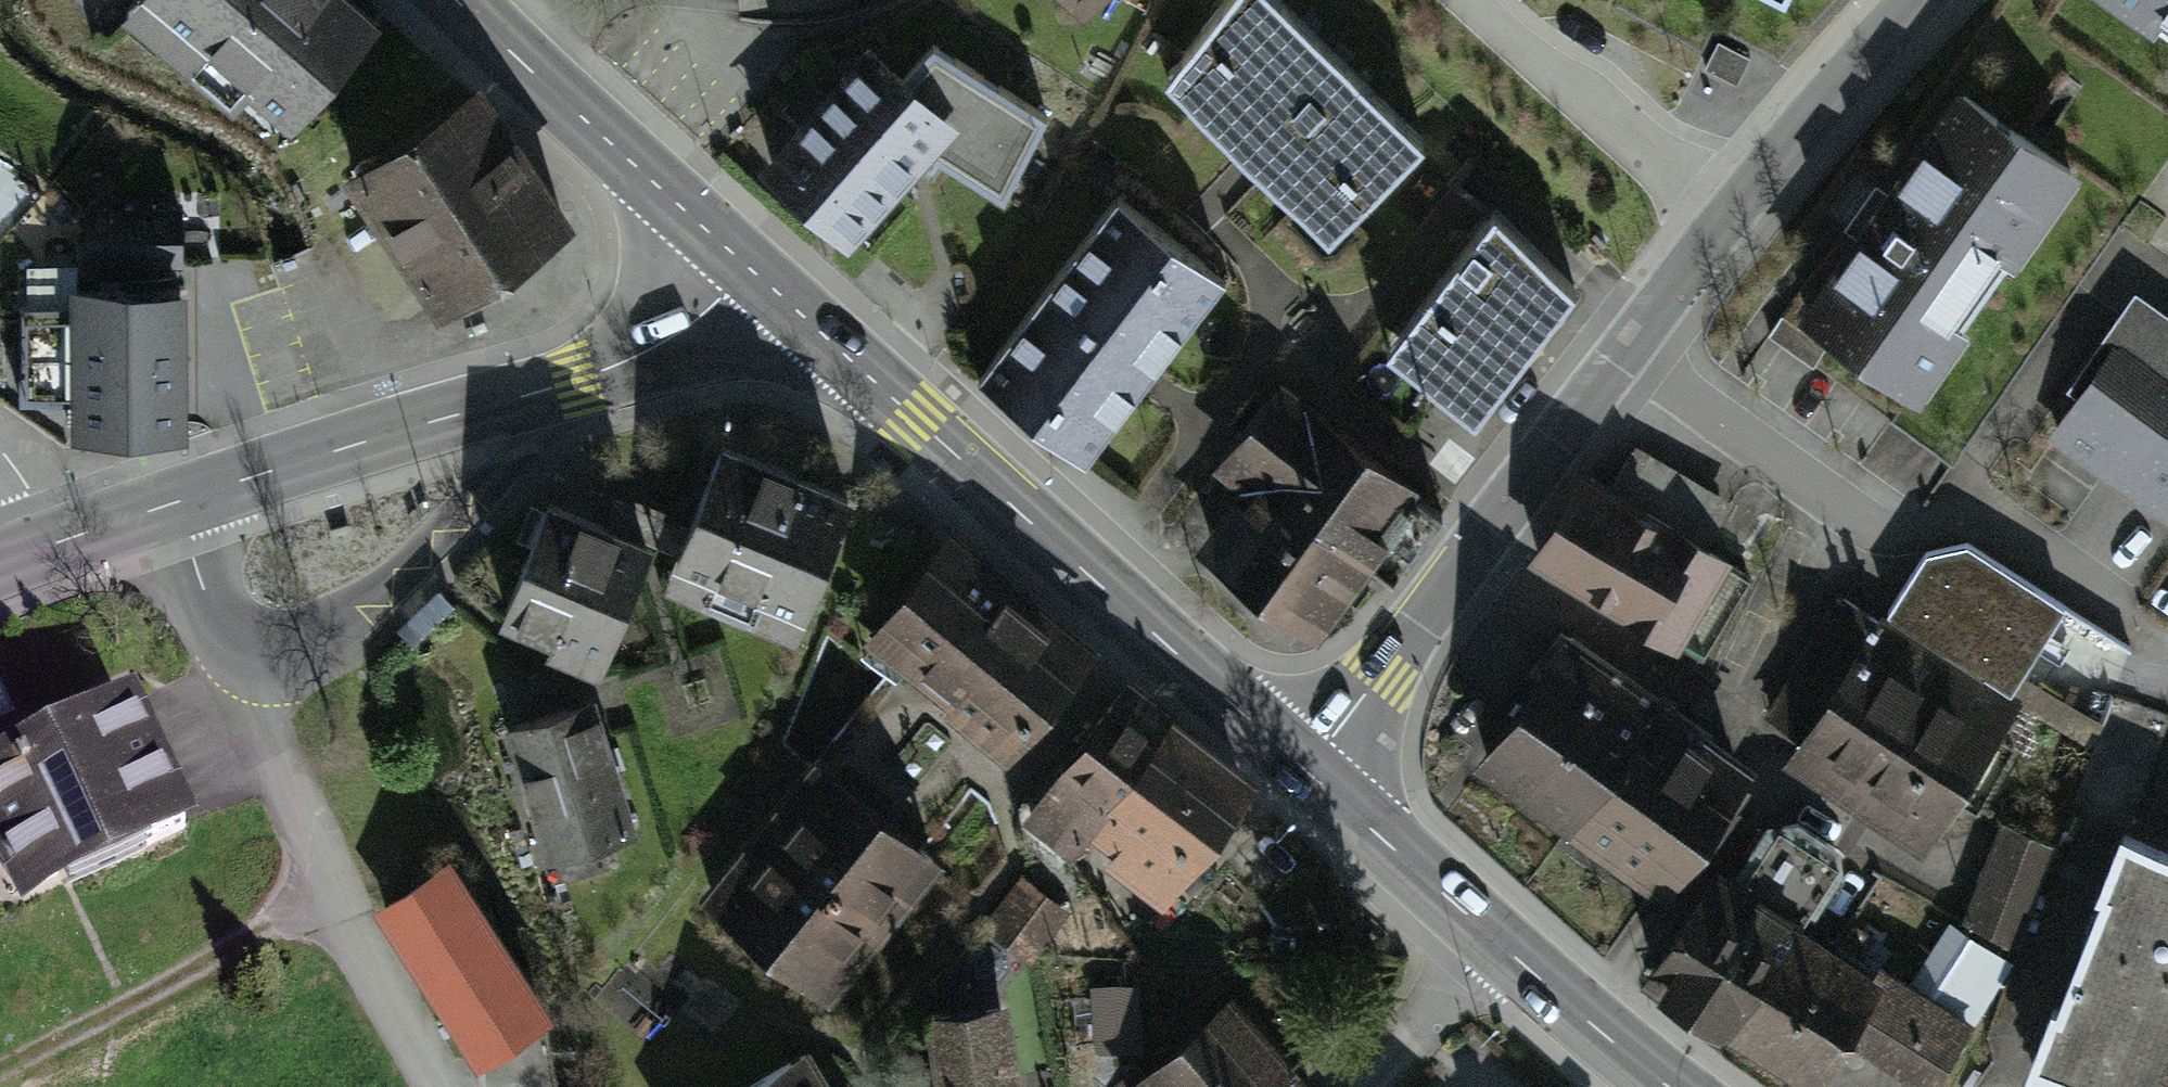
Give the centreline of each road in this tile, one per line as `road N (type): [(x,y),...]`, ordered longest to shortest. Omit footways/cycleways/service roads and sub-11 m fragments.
road 1 (tertiary): [(1310,770),(745,267)]
road 2 (residential): [(1310,770),(1724,214)]
road 3 (residential): [(446,1086),(328,890),(176,503)]
road 4 (tertiary): [(176,503),(651,350),(745,267)]
road 5 (tertiary): [(745,267),(461,0)]
road 6 (track): [(328,890),(0,1070)]
road 7 (residential): [(1724,214),(1481,0)]
road 8 (residential): [(1724,214),(1906,0)]
road 9 (tertiary): [(1497,946),(1310,770)]
road 10 (tertiary): [(1680,1086),(1497,946)]
road 11 (residential): [(1355,1086),(1497,946)]

